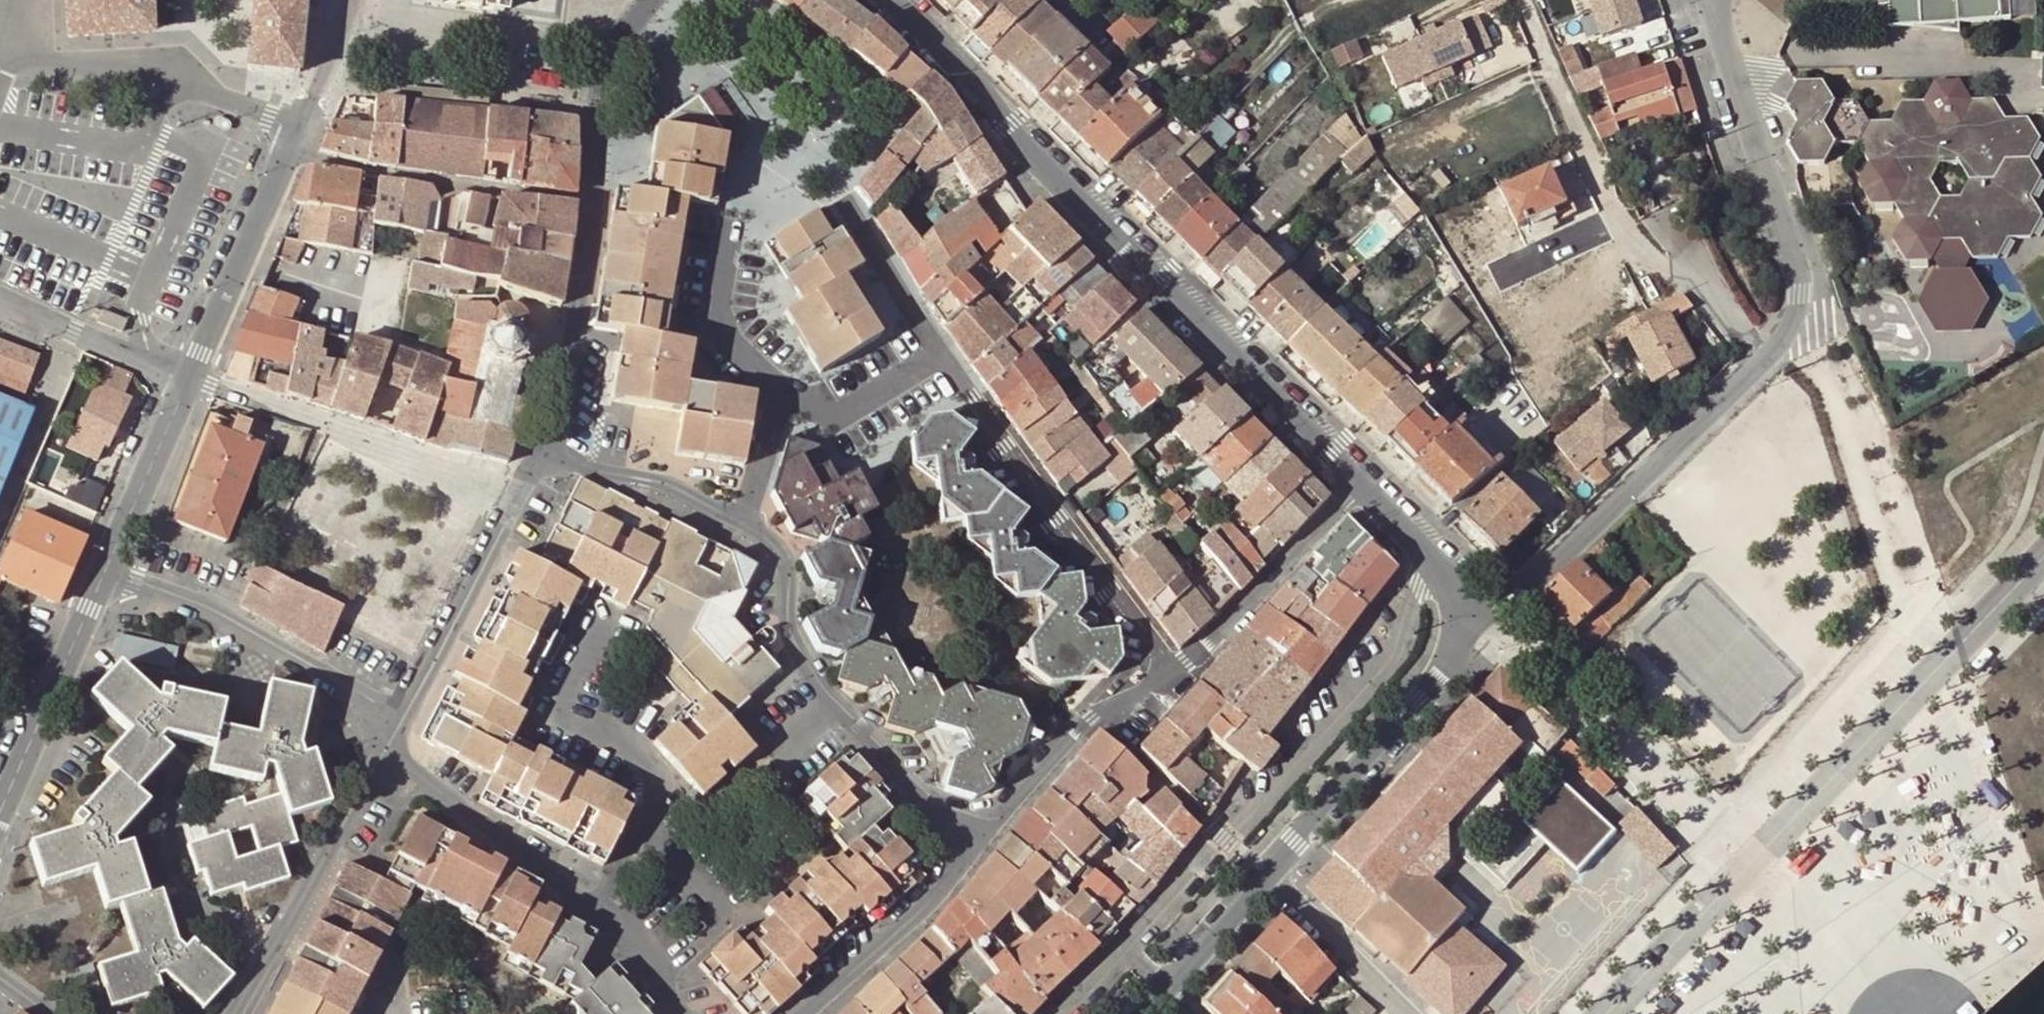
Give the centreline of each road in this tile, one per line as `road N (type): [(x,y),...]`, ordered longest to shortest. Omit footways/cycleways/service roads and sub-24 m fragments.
road 1 (residential): [(1357,481),(882,0)]
road 2 (tertiary): [(1602,1013),(2043,555)]
road 3 (residential): [(1176,671),(1011,452),(841,198)]
road 4 (residential): [(649,0),(623,33),(613,61),(580,326),(545,461)]
road 5 (residential): [(1523,0),(1621,222),(1656,261),(1710,293),(1759,360)]
road 6 (residential): [(545,461),(668,484),(775,543),(787,574),(792,652),(829,703)]
road 7 (tertiary): [(347,0),(188,366)]
road 8 (residential): [(1759,360),(1520,598),(1467,619)]
road 9 (residential): [(1709,0),(1805,282),(1797,322),(1759,360)]
road 10 (residential): [(103,566),(213,607),(412,724)]
road 11 (unclassified): [(1251,872),(1418,700),(1452,659),(1467,619)]
road 12 (residential): [(395,756),(362,822),(228,1013)]
road 13 (residential): [(545,461),(412,724)]
road 14 (residential): [(651,837),(657,794),(640,759),(560,716),(602,615)]
road 15 (residential): [(968,851),(1093,719),(1176,671)]
road 16 (residential): [(1176,671),(1357,481)]
road 17 (residential): [(395,756),(553,873),(593,913)]
road 18 (tertiary): [(103,566),(0,796)]
road 19 (residential): [(807,1013),(905,927),(968,851)]
road 20 (tertiary): [(188,366),(103,566)]
road 21 (residential): [(1251,872),(1399,1013)]
road 22 (residential): [(829,703),(968,851)]
road 23 (residential): [(651,837),(716,923),(656,977)]
road 24 (residential): [(1467,619),(1452,577),(1357,481)]
road 25 (residential): [(188,366),(212,383),(325,422)]
road 26 (unclassified): [(1154,980),(1251,872)]

